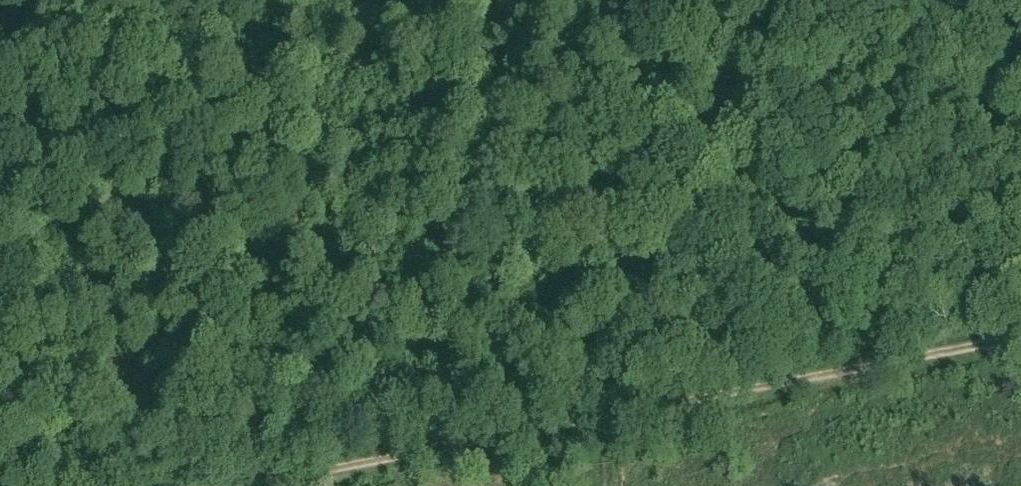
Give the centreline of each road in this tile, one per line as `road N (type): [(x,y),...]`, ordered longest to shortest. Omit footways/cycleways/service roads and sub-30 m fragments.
road 1 (track): [(210,485),(1020,325)]

